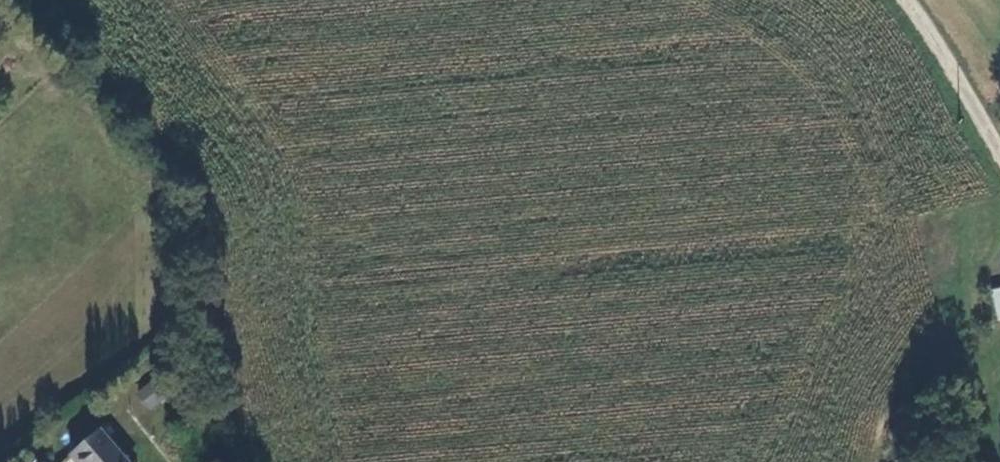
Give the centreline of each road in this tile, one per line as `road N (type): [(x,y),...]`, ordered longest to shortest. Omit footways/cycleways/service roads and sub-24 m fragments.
road 1 (unclassified): [(914,0),(999,147)]

